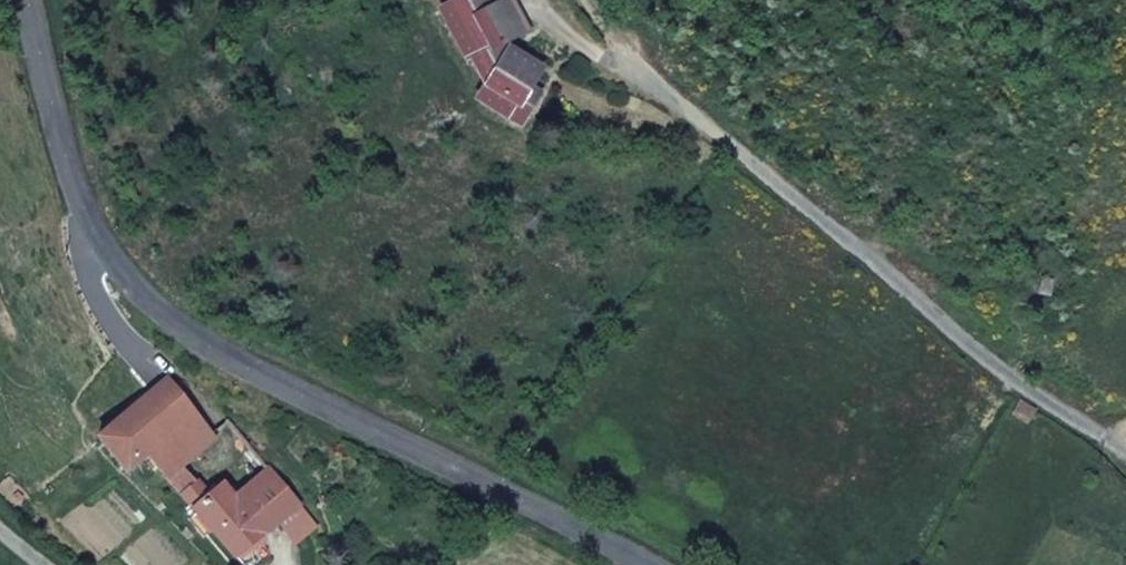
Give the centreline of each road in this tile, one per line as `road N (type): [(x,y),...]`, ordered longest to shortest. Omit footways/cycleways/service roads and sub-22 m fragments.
road 1 (secondary): [(28,0),(77,191),(107,251),(138,289),(242,367),(643,564)]
road 2 (track): [(1125,454),(786,195),(650,70),(592,0)]

